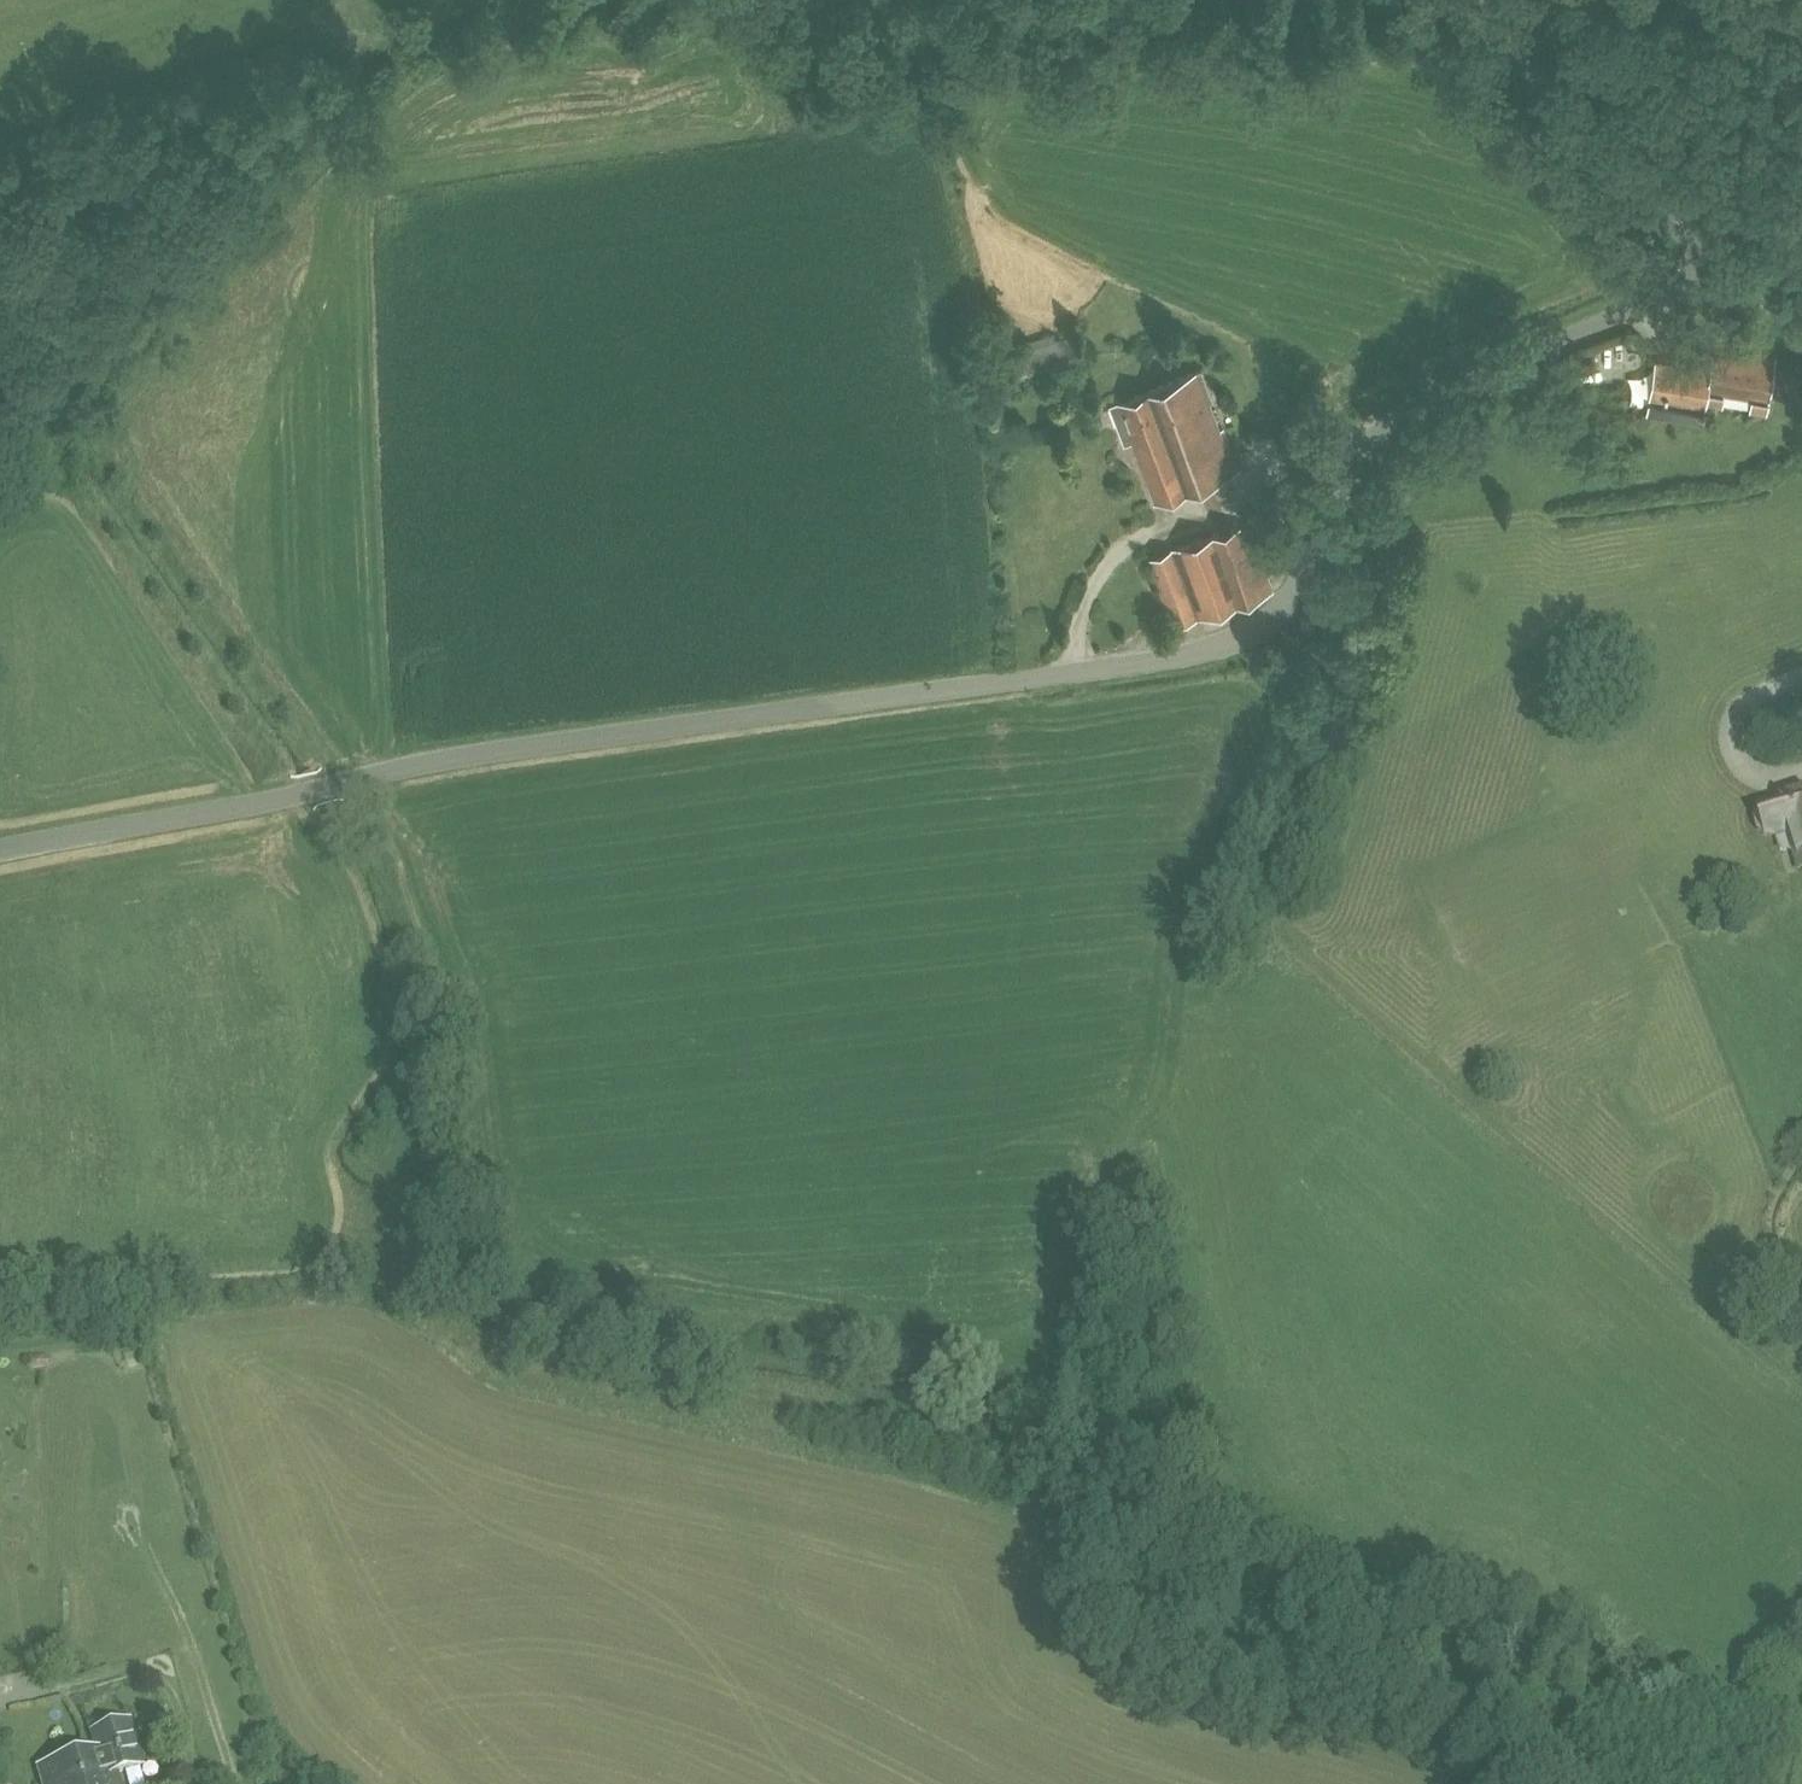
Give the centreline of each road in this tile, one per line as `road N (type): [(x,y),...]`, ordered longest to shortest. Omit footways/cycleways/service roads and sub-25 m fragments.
road 1 (unclassified): [(0,849),(431,763),(1163,661),(1229,645),(1271,621),(1296,593),(1357,466),(1390,426),(1466,381),(1724,269)]
road 2 (unclassified): [(1724,269),(1571,124),(1486,0)]

